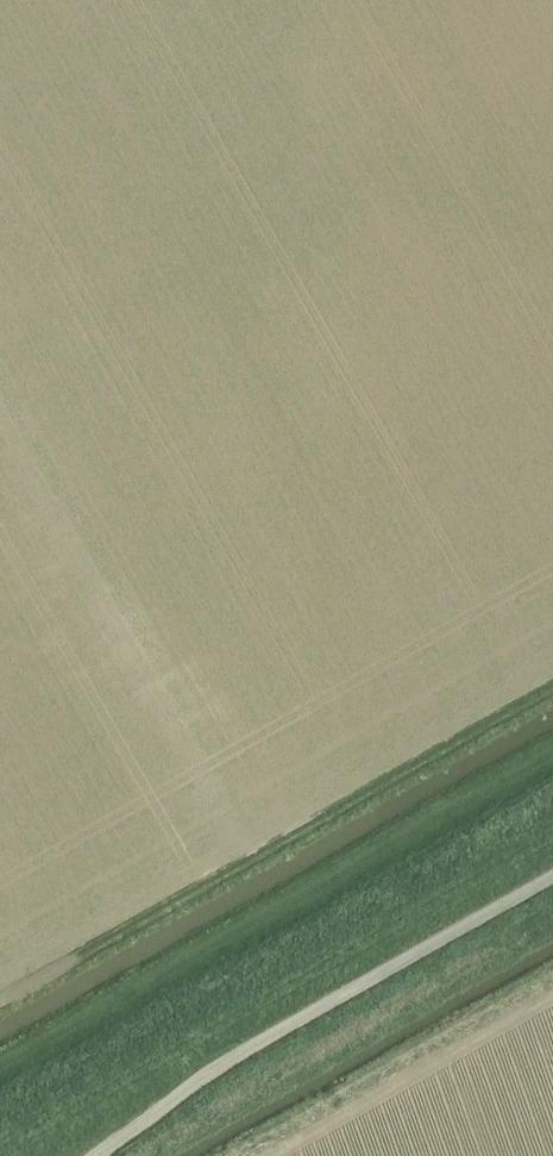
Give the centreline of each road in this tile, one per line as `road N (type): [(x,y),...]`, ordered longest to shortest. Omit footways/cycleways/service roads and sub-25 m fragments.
road 1 (track): [(552,766),(0,1075)]
road 2 (unclassified): [(99,1155),(221,1066),(552,874)]

